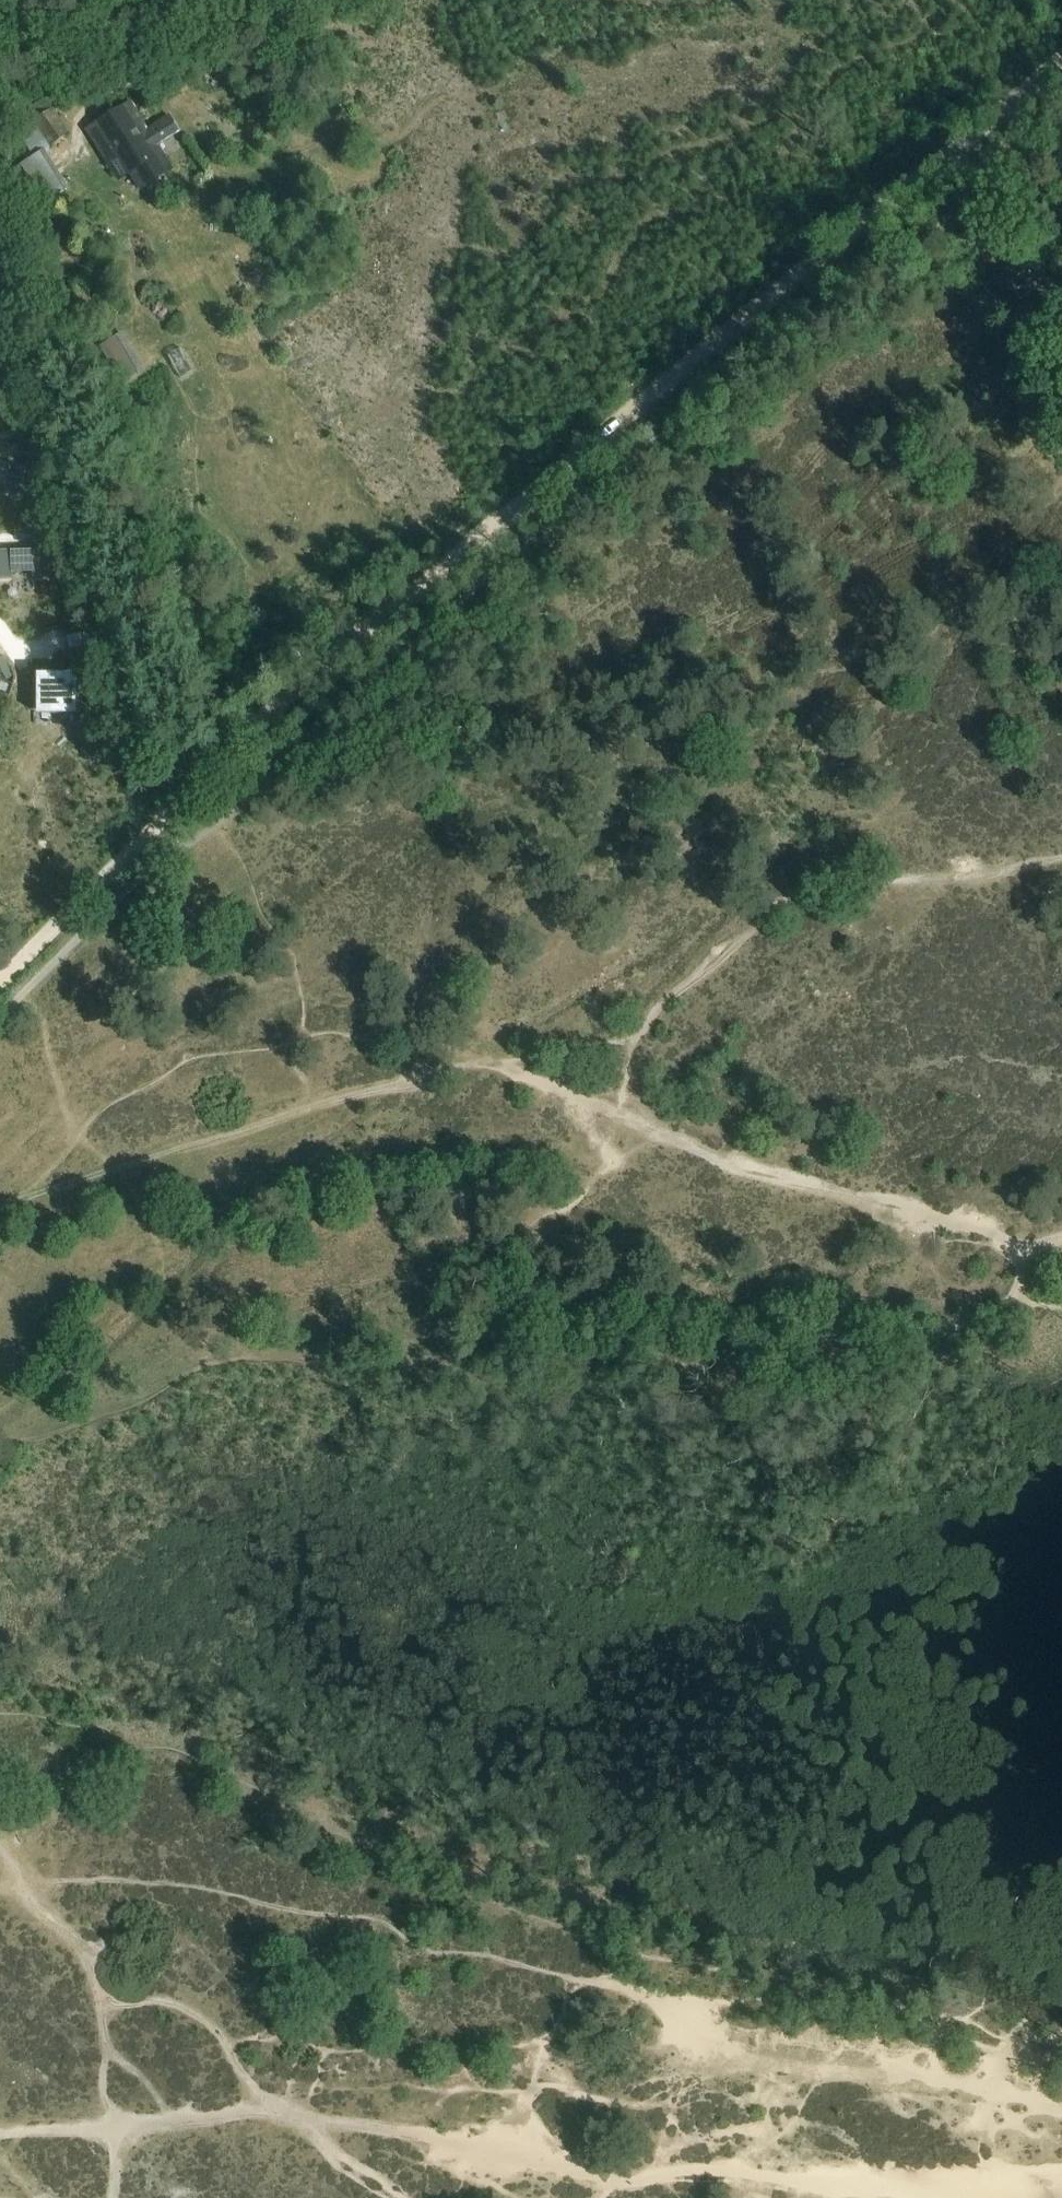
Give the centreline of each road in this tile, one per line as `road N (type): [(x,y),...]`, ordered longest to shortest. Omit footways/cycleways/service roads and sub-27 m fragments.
road 1 (track): [(0,982),(305,685),(1061,65)]

